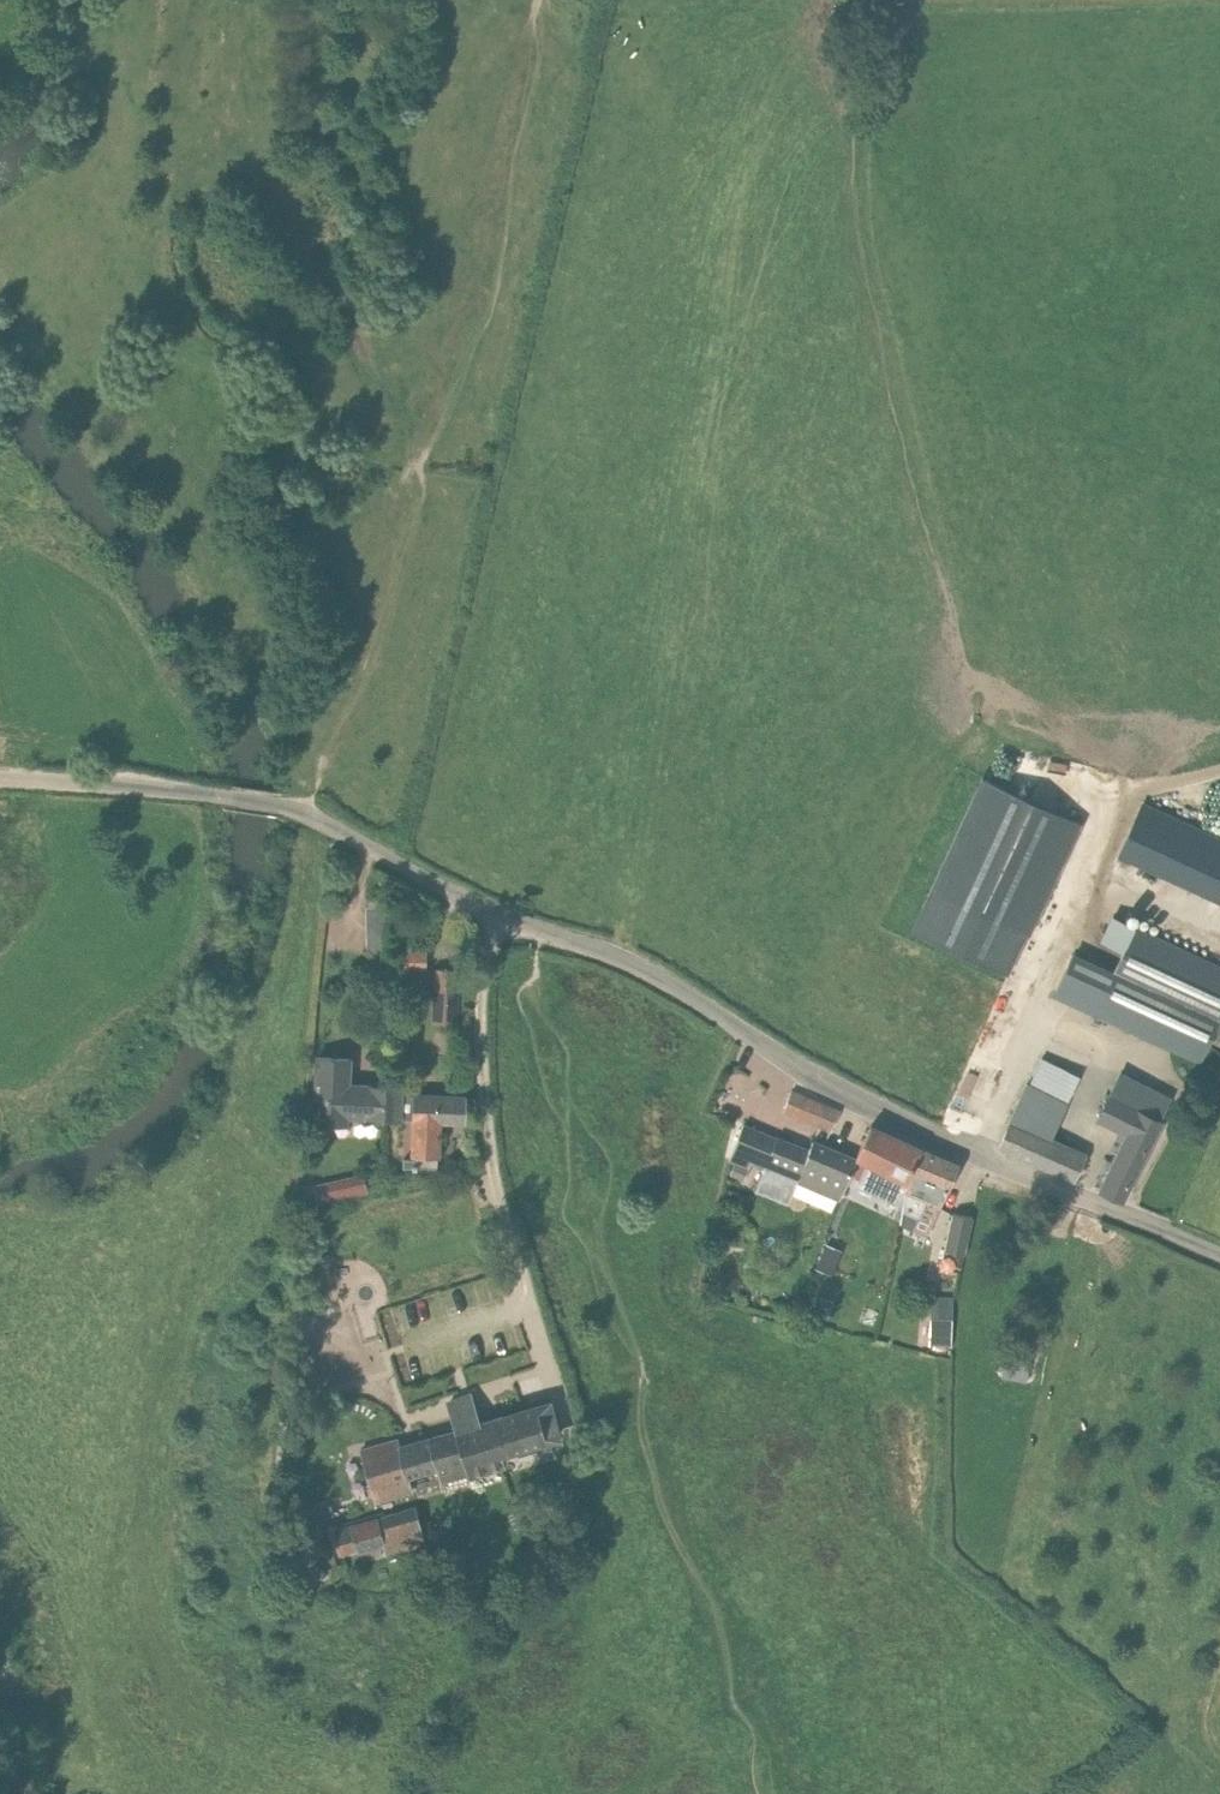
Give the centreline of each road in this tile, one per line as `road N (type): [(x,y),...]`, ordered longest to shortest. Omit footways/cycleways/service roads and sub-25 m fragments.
road 1 (unclassified): [(1219,1254),(823,1084),(655,975),(504,917),(306,813),(203,794),(0,777)]
road 2 (track): [(504,917),(481,986),(481,1056),(496,1192),(531,1316),(349,1366)]

